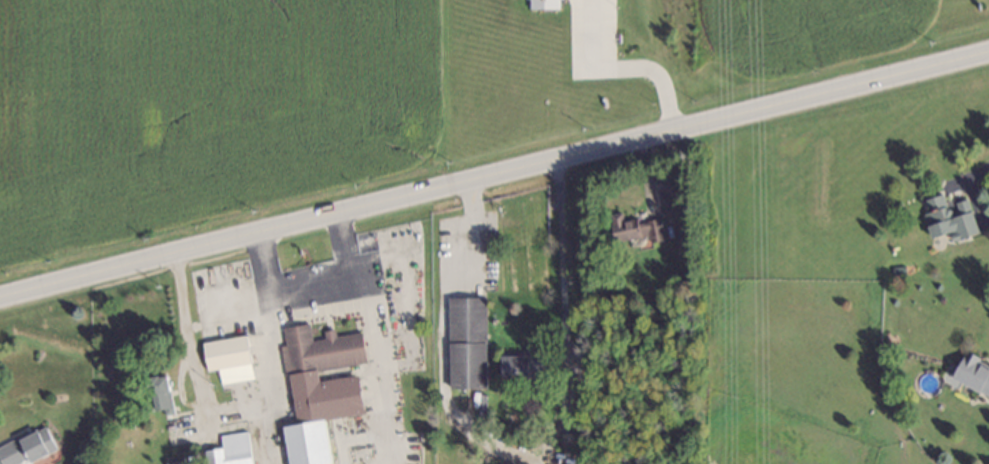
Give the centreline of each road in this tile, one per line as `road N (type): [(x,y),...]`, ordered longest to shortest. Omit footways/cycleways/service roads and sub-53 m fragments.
road 1 (tertiary): [(0,296),(988,42)]

